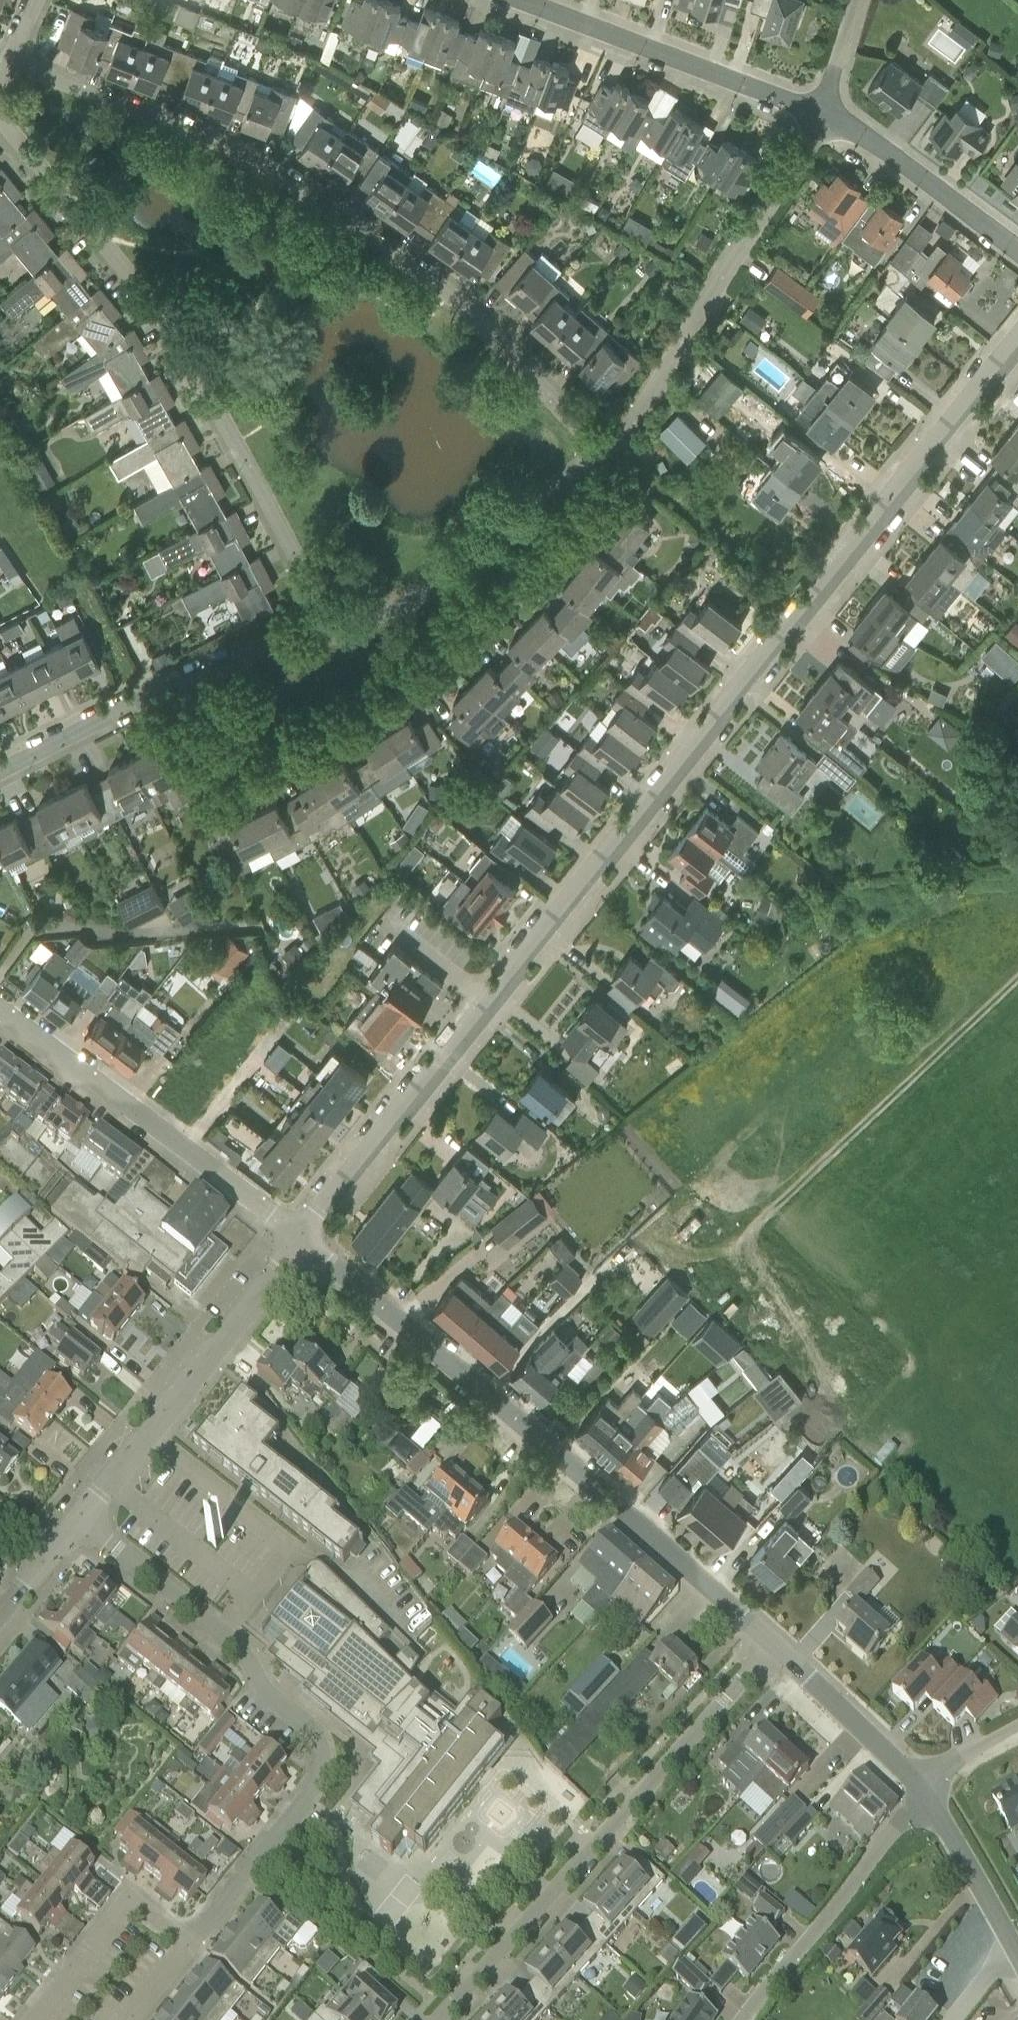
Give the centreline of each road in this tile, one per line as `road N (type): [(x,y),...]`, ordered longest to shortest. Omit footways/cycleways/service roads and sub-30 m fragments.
road 1 (residential): [(300,1236),(1017,346)]
road 2 (residential): [(601,455),(447,298),(283,181),(245,156),(9,64)]
road 3 (residential): [(776,1647),(300,1236)]
road 4 (residential): [(333,636),(199,370),(0,116)]
road 5 (residential): [(79,1520),(247,1654),(261,1689),(311,1728),(326,1754),(320,1782),(190,1949)]
road 6 (residential): [(440,2019),(776,1647)]
road 7 (residential): [(601,455),(641,417),(712,292),(831,120)]
road 8 (track): [(1017,980),(742,1240)]
road 9 (residential): [(300,1236),(0,1010)]
road 10 (residential): [(0,771),(187,678),(333,636)]
road 11 (residential): [(79,1520),(300,1236)]
road 12 (residential): [(831,120),(513,0)]
road 13 (residential): [(333,636),(377,622),(501,543),(601,455)]
road 14 (residential): [(748,2019),(924,1789)]
road 15 (residential): [(190,1949),(130,1901),(33,2019)]
road 16 (residential): [(1017,254),(831,120)]
road 17 (residential): [(924,1789),(776,1647)]
road 18 (residential): [(1017,1959),(924,1789)]
road 19 (residential): [(831,120),(862,0)]

